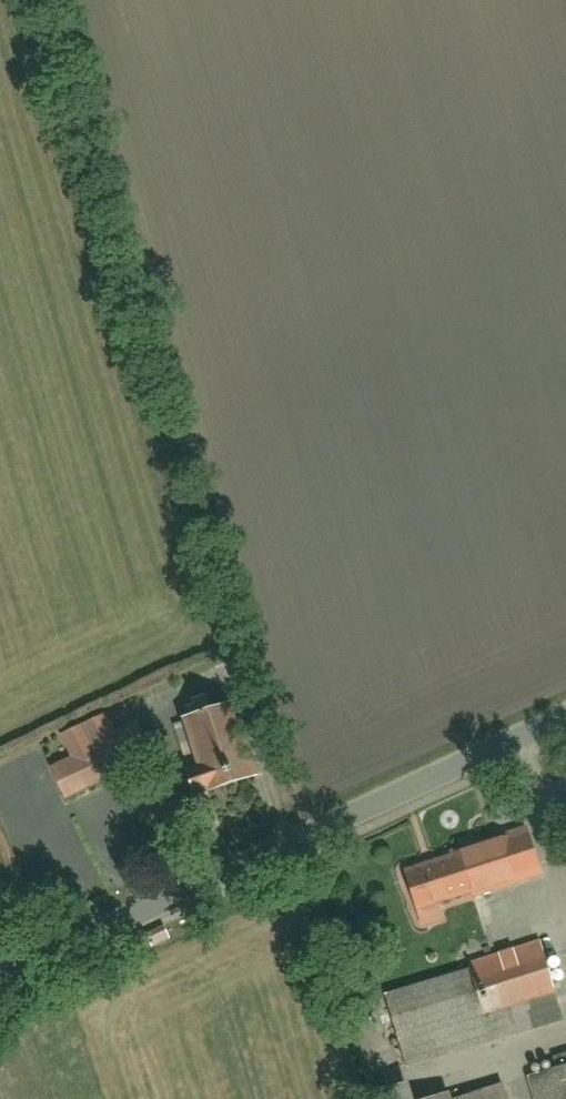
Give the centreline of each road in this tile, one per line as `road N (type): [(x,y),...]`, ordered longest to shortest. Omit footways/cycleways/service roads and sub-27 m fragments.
road 1 (tertiary): [(565,720),(0,983)]

